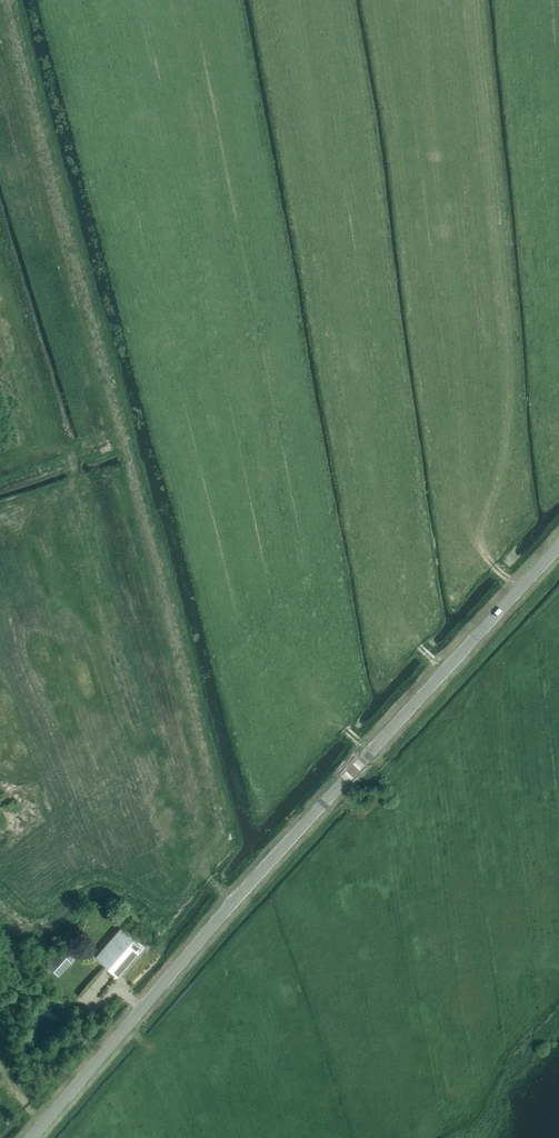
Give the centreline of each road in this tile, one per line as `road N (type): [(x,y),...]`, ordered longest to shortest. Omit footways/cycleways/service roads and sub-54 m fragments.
road 1 (unclassified): [(34,1137),(558,549)]

